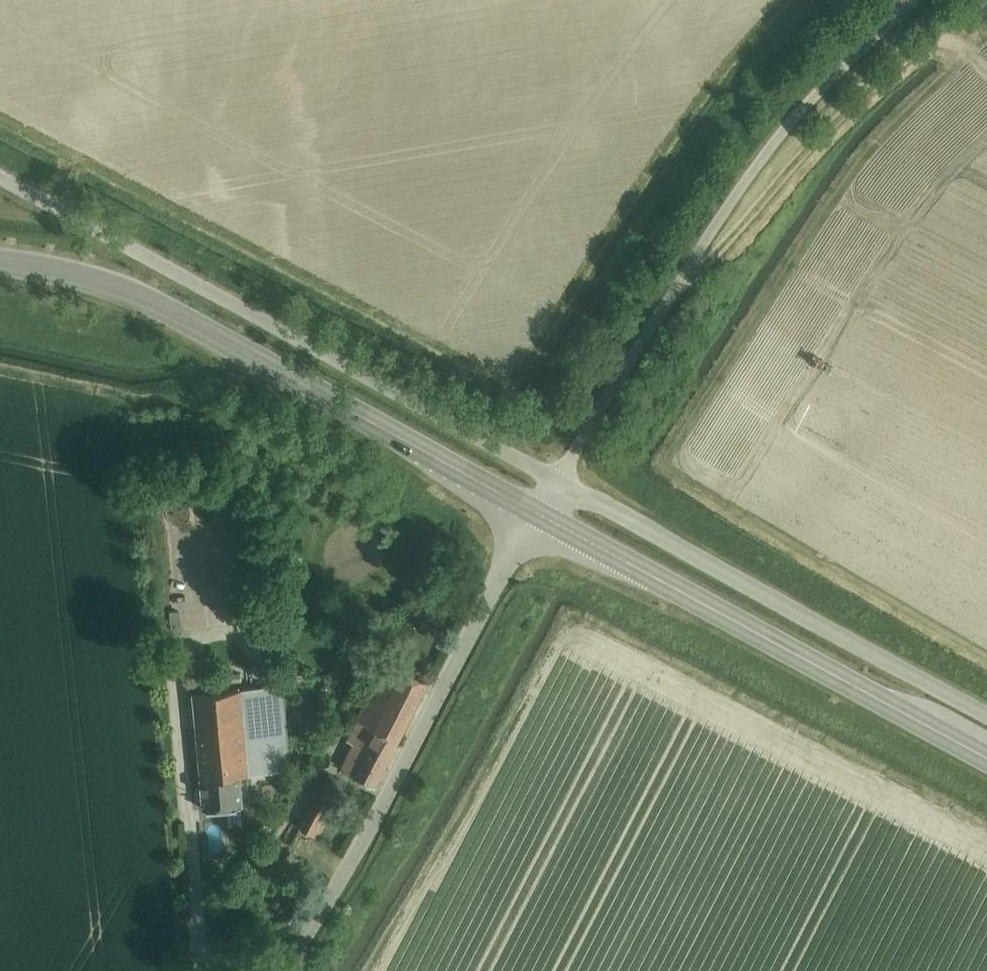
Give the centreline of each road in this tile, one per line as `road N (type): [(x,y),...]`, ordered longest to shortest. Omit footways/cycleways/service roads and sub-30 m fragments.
road 1 (unclassified): [(557,481),(0,177)]
road 2 (unclassified): [(557,481),(754,169),(813,96),(912,0)]
road 3 (tertiary): [(537,514),(148,300),(0,263)]
road 4 (unclassified): [(281,970),(353,859),(537,514)]
road 5 (tertiary): [(986,759),(537,514)]
road 6 (unclassified): [(986,716),(557,481)]
road 7 (track): [(680,282),(701,271),(800,155),(916,50),(943,39),(964,51)]

